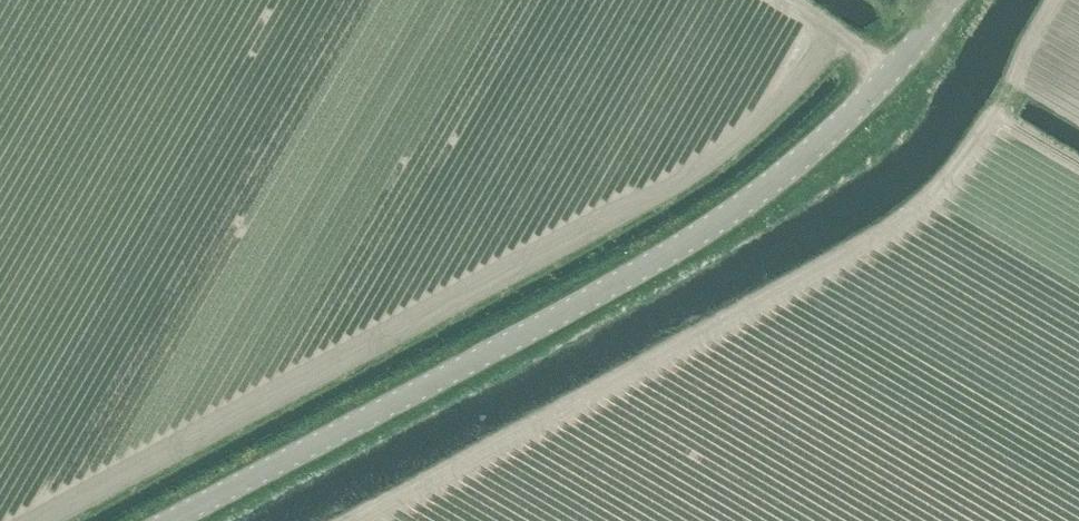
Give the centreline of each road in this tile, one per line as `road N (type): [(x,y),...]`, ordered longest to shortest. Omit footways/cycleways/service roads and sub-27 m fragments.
road 1 (unclassified): [(163,520),(495,352),(755,200),(843,125),(948,0)]

